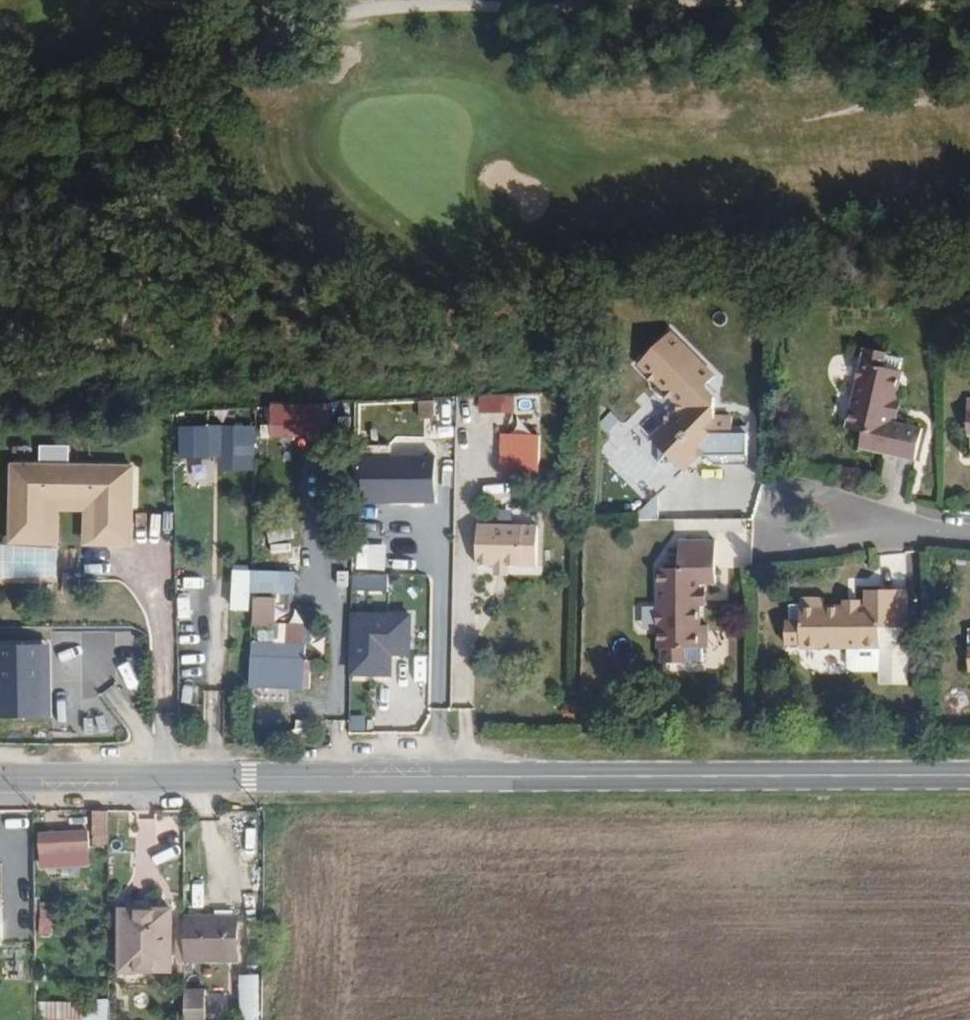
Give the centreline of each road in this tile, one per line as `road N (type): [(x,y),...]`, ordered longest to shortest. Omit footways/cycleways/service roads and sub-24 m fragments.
road 1 (primary): [(969,772),(0,777)]
road 2 (track): [(286,1019),(297,798),(325,775)]
road 3 (residential): [(895,526),(801,487),(771,501),(768,528),(781,546),(821,546)]

